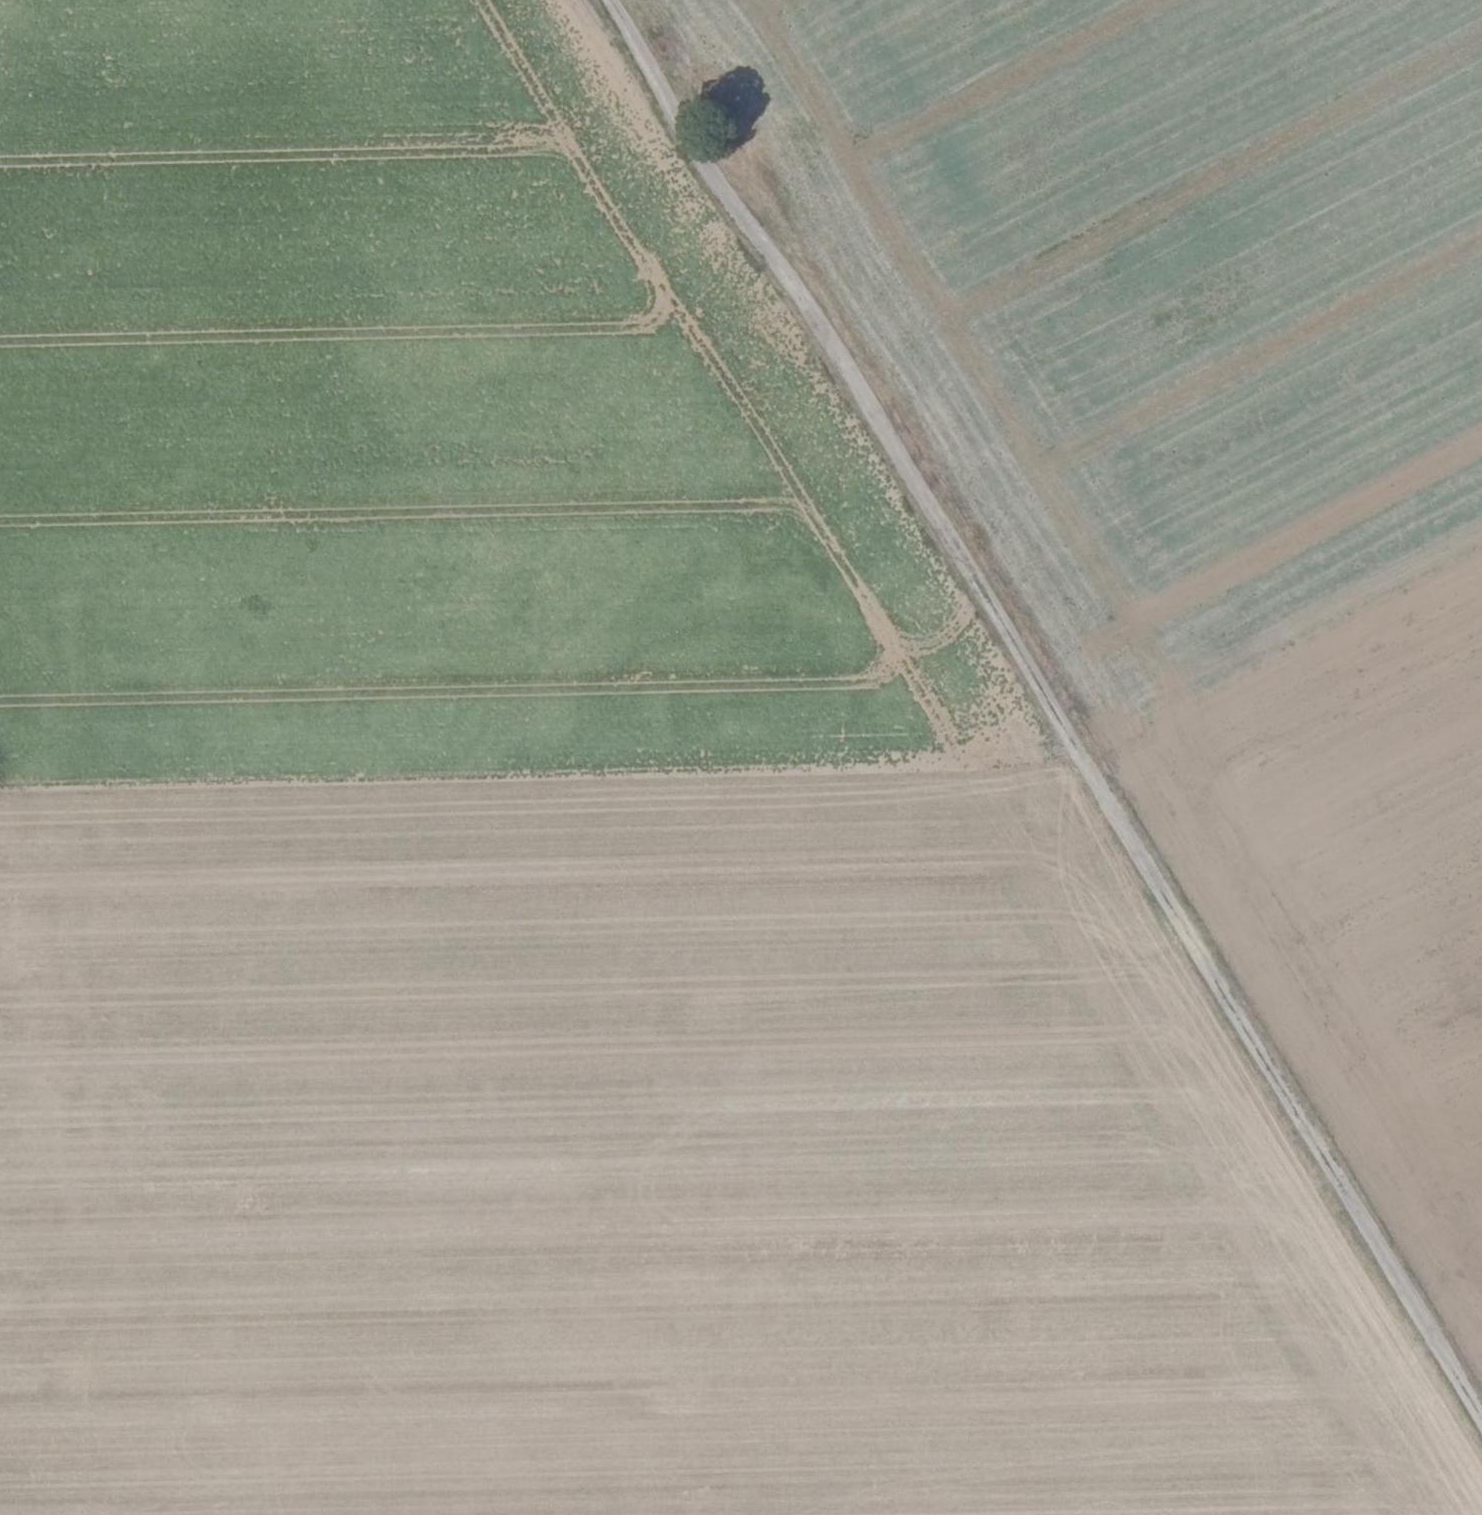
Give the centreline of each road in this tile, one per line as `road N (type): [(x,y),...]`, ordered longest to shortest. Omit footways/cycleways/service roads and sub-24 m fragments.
road 1 (track): [(1481,1425),(686,119),(605,0)]

